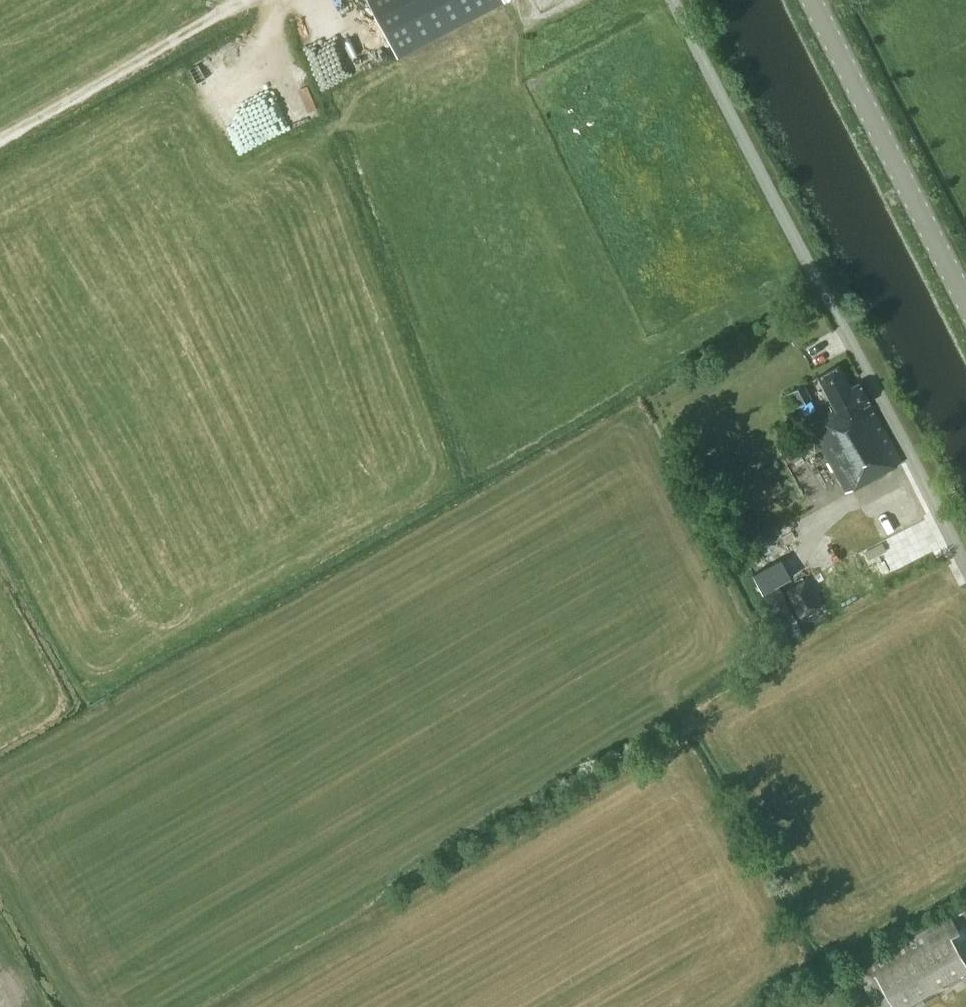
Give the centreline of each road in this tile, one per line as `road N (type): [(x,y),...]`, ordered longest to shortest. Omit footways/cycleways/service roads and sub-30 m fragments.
road 1 (unclassified): [(965,566),(680,0)]
road 2 (secondary): [(965,299),(814,0)]

